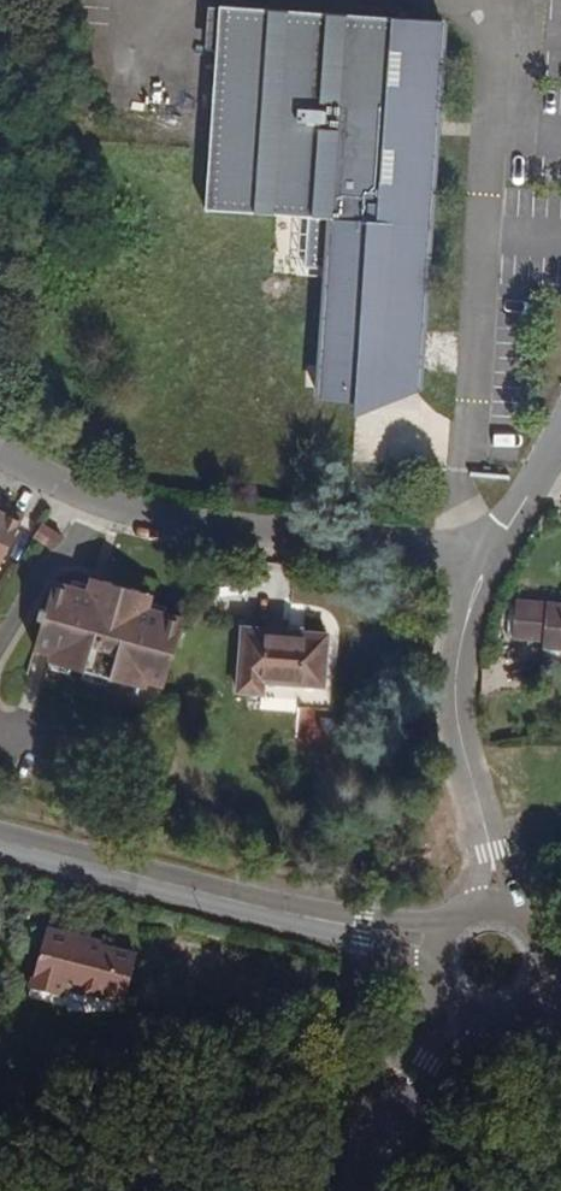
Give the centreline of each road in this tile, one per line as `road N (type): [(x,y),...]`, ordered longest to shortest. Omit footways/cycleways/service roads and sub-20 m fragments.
road 1 (residential): [(506,528),(244,541),(35,481),(0,461)]
road 2 (tertiary): [(0,843),(363,926),(434,934)]
road 3 (residential): [(503,898),(456,685),(467,620),(506,528)]
road 4 (residential): [(367,1190),(455,1012)]
road 5 (tertiary): [(455,1012),(473,1021),(513,1020),(530,1010),(552,977)]

